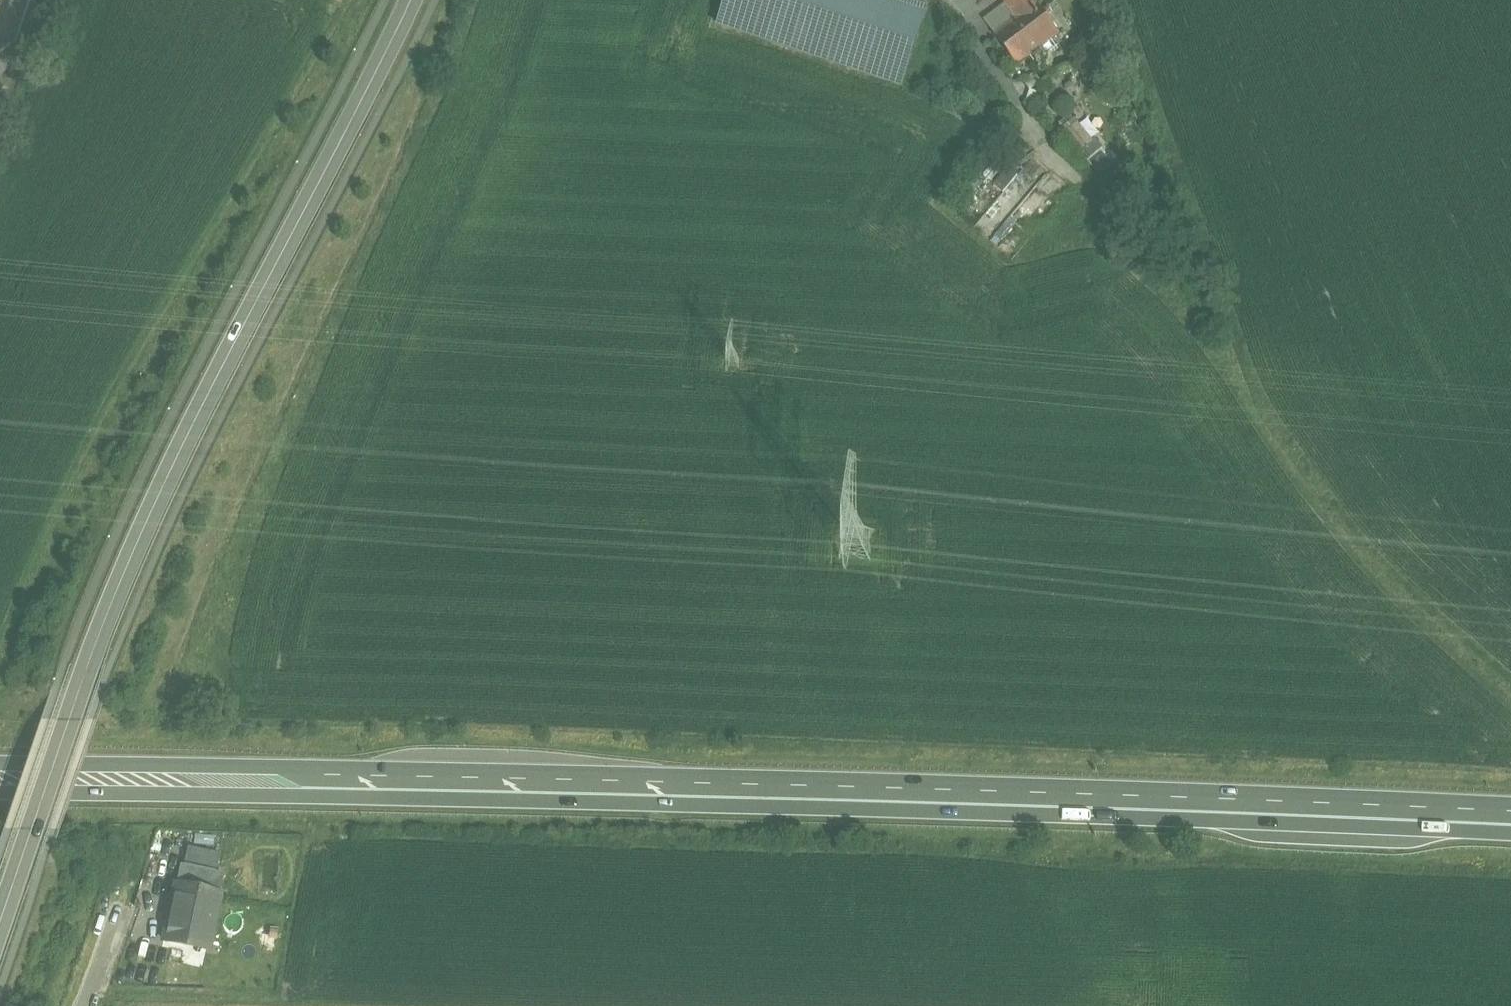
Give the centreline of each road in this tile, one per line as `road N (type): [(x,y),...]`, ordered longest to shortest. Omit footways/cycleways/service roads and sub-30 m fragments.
road 1 (trunk): [(0,782),(1174,803),(1510,822)]
road 2 (tertiary): [(413,0),(119,585),(0,924)]

